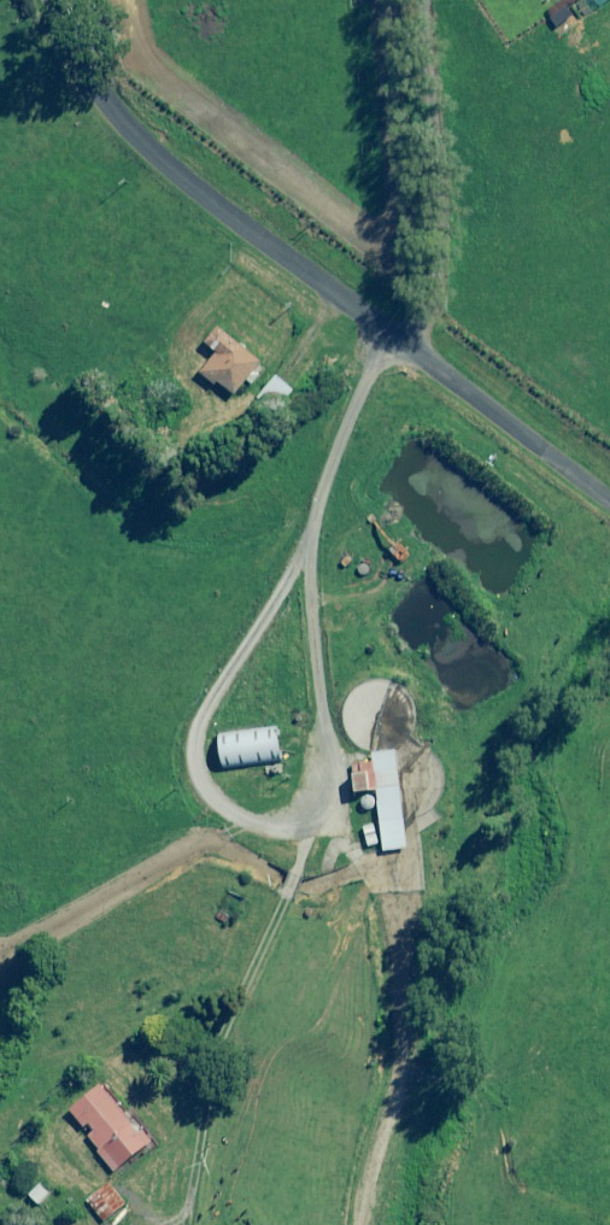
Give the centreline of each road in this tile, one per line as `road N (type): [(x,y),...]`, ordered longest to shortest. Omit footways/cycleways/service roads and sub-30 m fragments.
road 1 (track): [(362,1224),(414,1074),(405,953),(347,785),(295,581),(365,386)]
road 2 (unclassified): [(609,500),(174,170),(126,123),(52,0)]

